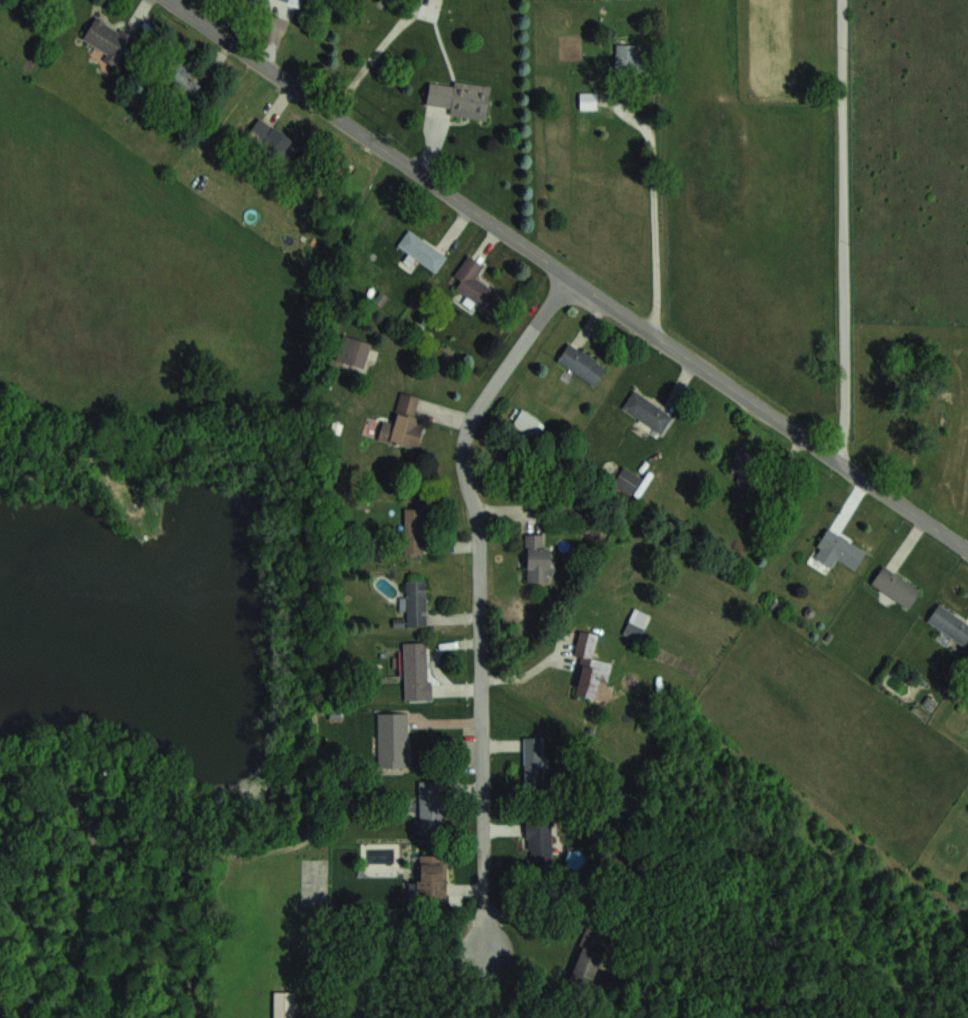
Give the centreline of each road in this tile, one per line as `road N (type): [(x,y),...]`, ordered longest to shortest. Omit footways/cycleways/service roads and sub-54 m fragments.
road 1 (tertiary): [(967,550),(167,0)]
road 2 (residential): [(570,276),(479,404),(466,439),(478,541),(487,957)]

